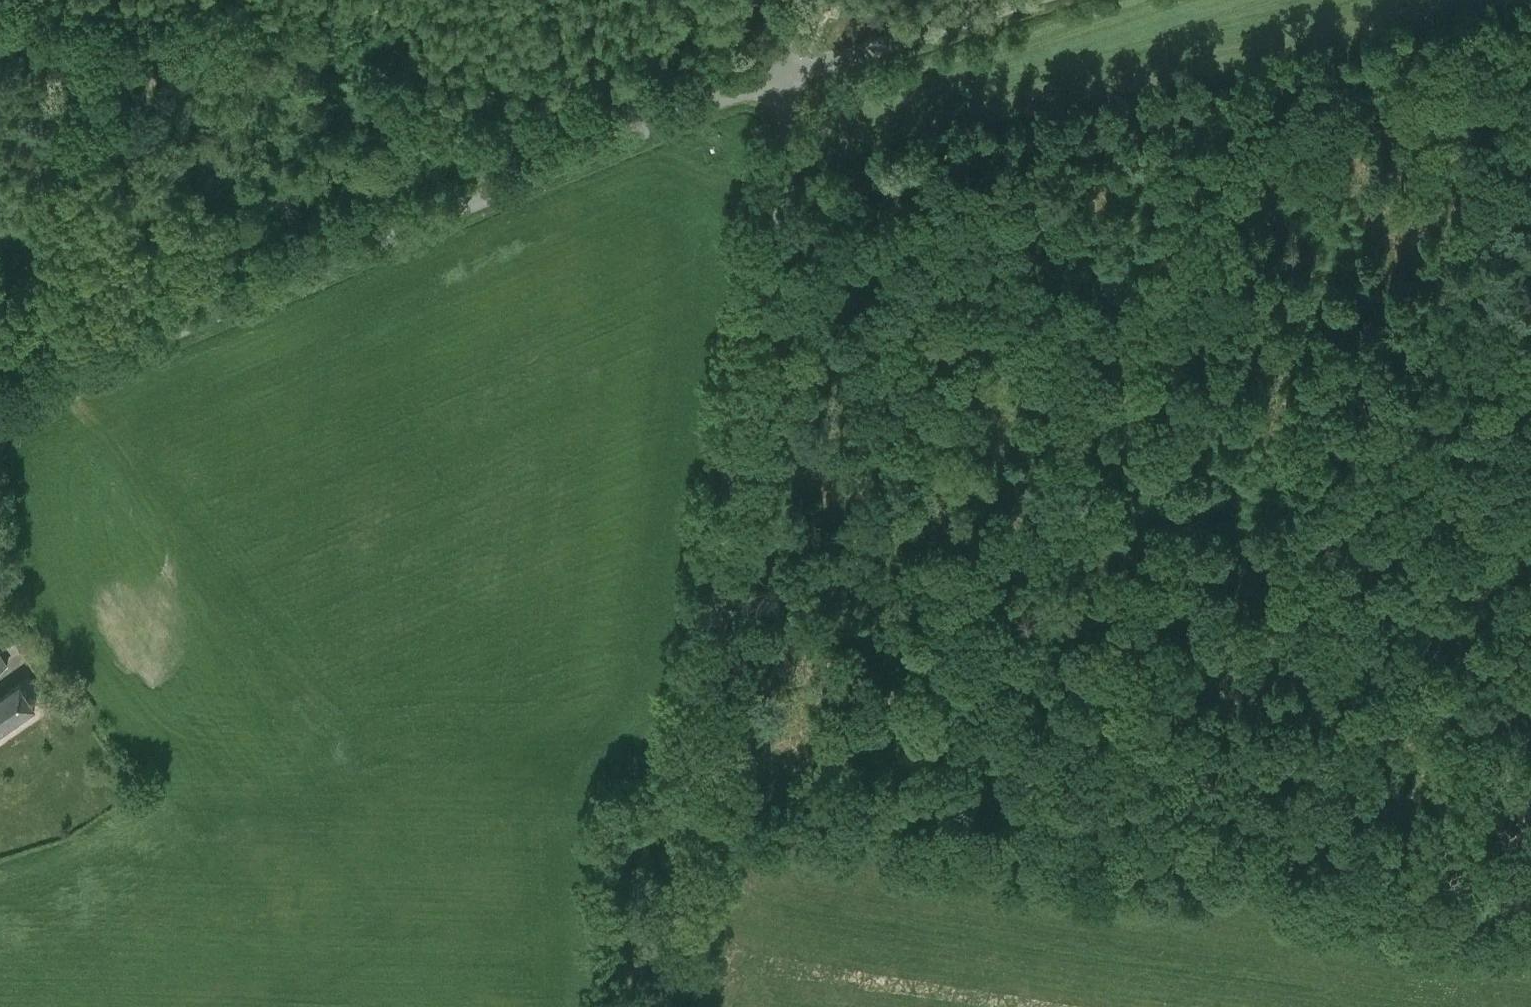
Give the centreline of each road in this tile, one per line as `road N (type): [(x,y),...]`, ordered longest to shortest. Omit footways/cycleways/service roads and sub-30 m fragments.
road 1 (unclassified): [(662,1006),(790,72)]
road 2 (tertiary): [(0,404),(790,72)]
road 3 (tertiary): [(790,72),(1017,0)]

